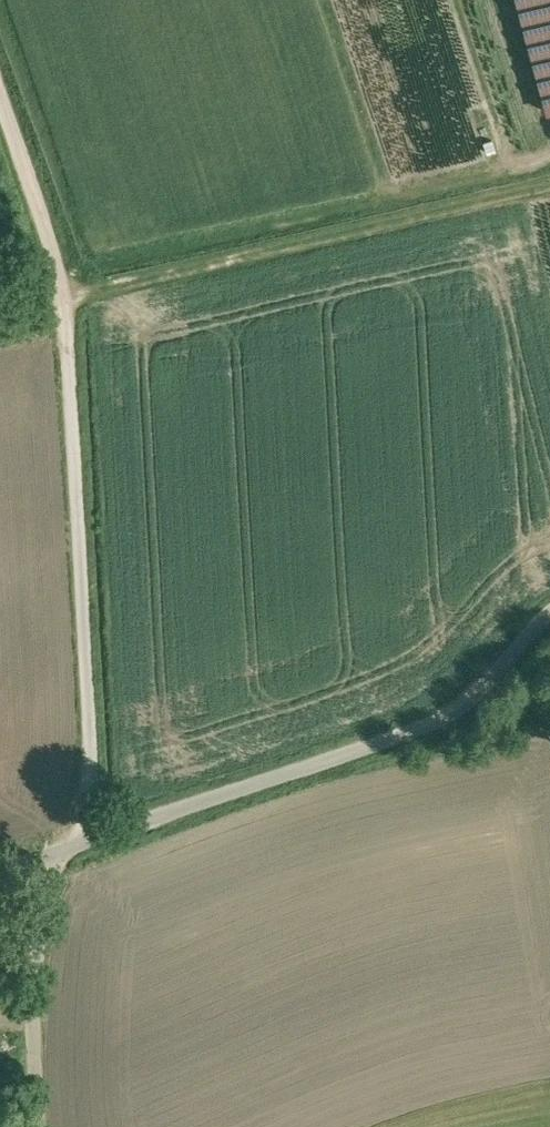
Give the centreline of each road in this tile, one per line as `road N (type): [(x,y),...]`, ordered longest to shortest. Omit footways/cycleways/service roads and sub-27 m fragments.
road 1 (unclassified): [(0,101),(49,237),(68,357),(89,842)]
road 2 (unclassified): [(549,617),(490,687),(448,719),(89,842)]
road 3 (track): [(549,177),(59,299)]
road 4 (unclassified): [(48,858),(25,1072),(30,1126)]

